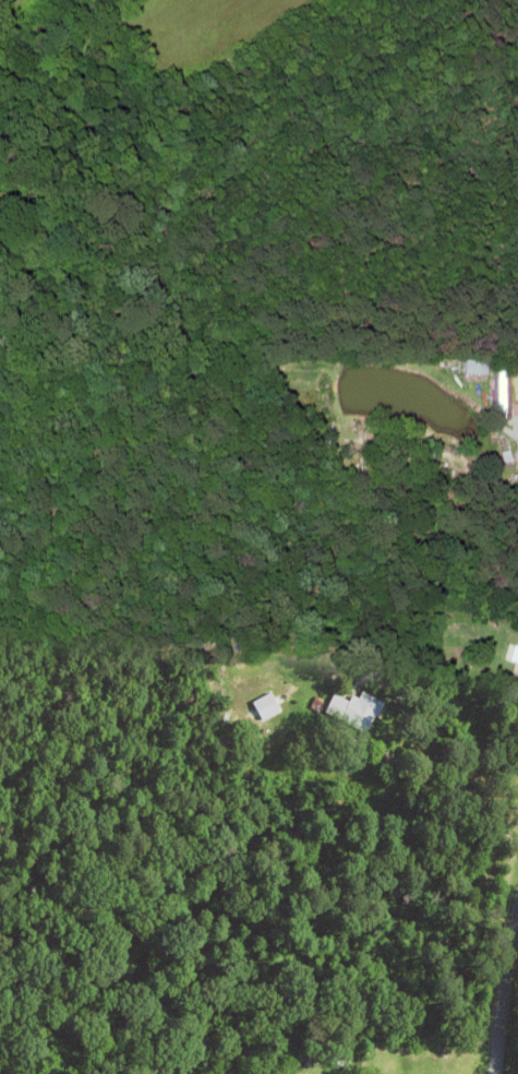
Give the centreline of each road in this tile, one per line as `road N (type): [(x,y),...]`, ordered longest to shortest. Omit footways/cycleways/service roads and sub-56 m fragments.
road 1 (tertiary): [(492,1073),(517,900)]

